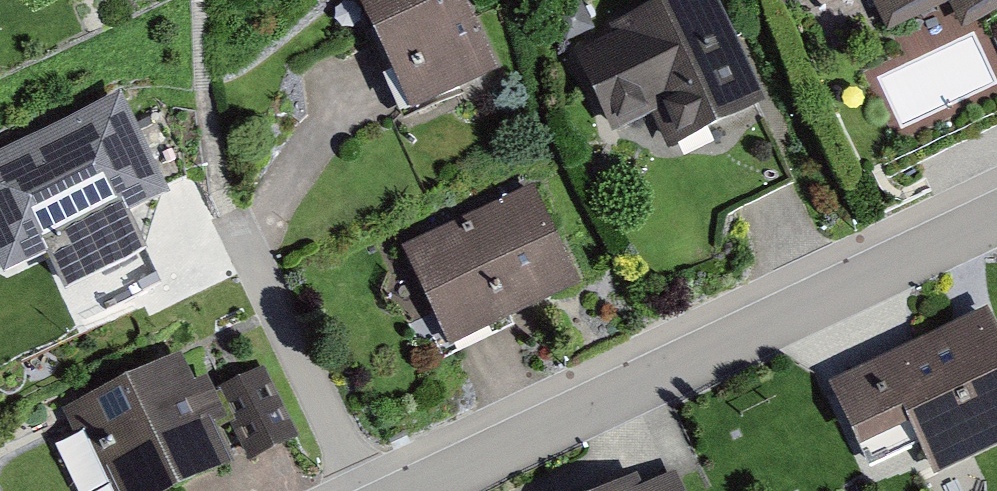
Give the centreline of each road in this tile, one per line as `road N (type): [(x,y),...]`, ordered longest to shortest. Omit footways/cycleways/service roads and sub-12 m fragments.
road 1 (residential): [(996,218),(419,490)]
road 2 (residential): [(355,490),(351,465),(229,216)]

